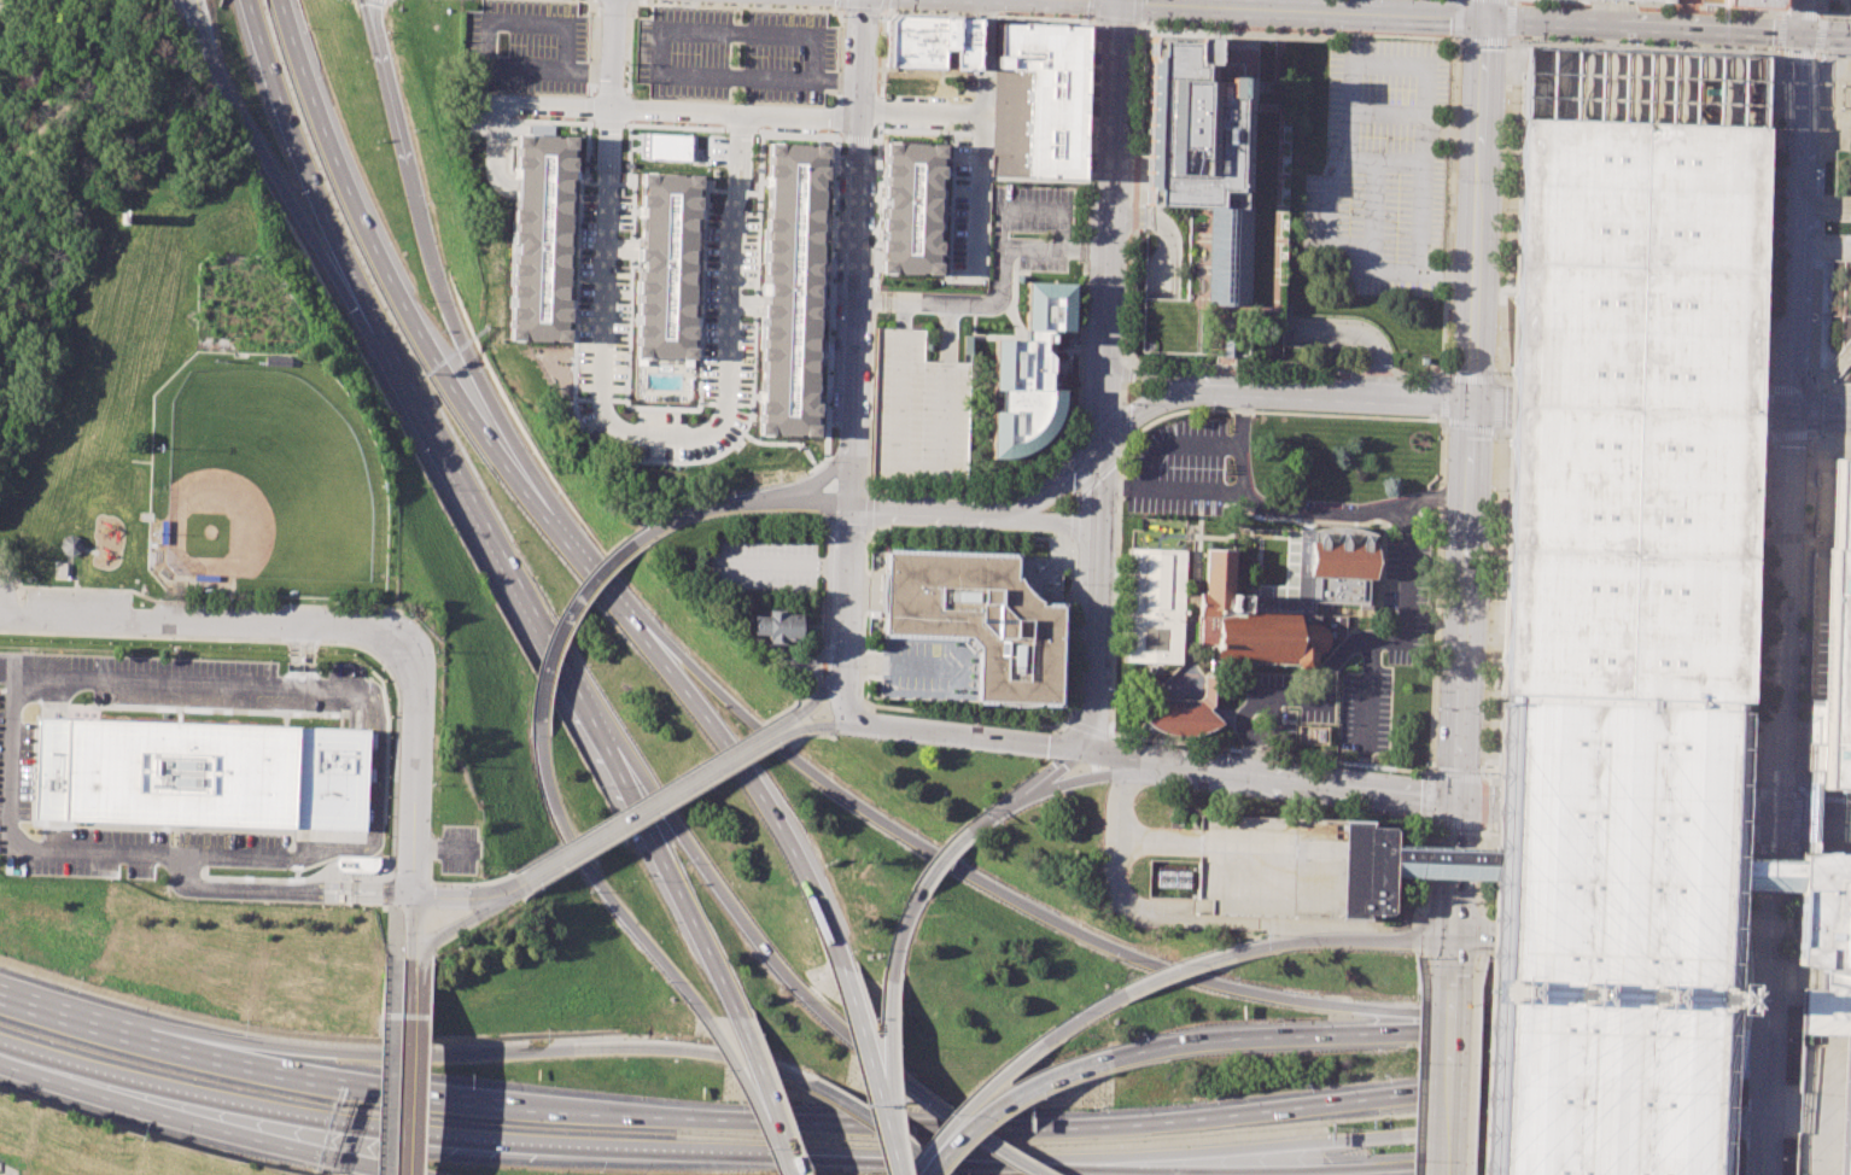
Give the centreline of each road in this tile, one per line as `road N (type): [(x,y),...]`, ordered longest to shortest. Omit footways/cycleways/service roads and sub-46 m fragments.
road 1 (motorway): [(168,1098),(524,1144),(1156,1164)]
road 2 (motorway): [(1407,1089),(1055,1130),(544,1111)]
road 3 (tertiary): [(865,0),(846,650)]
road 4 (motorway): [(810,1081),(712,1050),(627,1045),(351,1053),(174,1045)]
road 5 (secondary): [(1449,982),(1467,402)]
road 6 (motorway): [(188,0),(221,77),(401,390),(471,490)]
road 7 (motorway): [(252,14),(321,203),(471,490)]
road 8 (motorway): [(572,676),(773,957),(903,1078)]
road 9 (motorway): [(1411,1164),(1728,1148),(1850,1151)]
road 10 (motorway): [(572,676),(753,1041)]
road 11 (residential): [(399,643),(376,629),(0,618)]
road 12 (tertiary): [(1775,823),(1783,421)]
road 13 (residential): [(612,0),(602,401)]
road 14 (motorway): [(544,1111),(279,1072),(174,1045)]
road 15 (tertiary): [(1086,752),(1452,801)]
road 16 (secondary): [(1483,18),(1117,1)]
road 17 (motorway): [(543,504),(457,327),(410,174)]
road 18 (tertiary): [(1108,355),(1117,1)]
road 19 (motorway): [(544,727),(556,794),(584,855),(711,1017)]
road 20 (residential): [(801,724),(524,884)]
road 21 (motorway): [(1412,1135),(1729,1123)]
road 22 (tertiary): [(1483,18),(1799,39)]
road 23 (tertiary): [(1086,752),(1105,444)]
road 24 (motorway): [(1405,1029),(1193,1044),(1113,1059)]
road 25 (motorway): [(1700,1075),(1407,1089)]
road 26 (secondary): [(1105,444),(1032,497),(993,509),(852,505)]
road 27 (secondary): [(1467,402),(1199,396)]
road 28 (motorway): [(168,1098),(335,1157),(418,1174)]
road 29 (secondary): [(1473,279),(1483,18)]
road 30 (residential): [(399,643),(418,672),(414,896)]
road 31 (motorway): [(1156,1164),(1412,1135)]
road 32 (motorway): [(1156,1164),(1296,1171),(1411,1164)]
road 33 (motorway): [(659,531),(609,569),(576,615),(554,665),(544,727)]
road 34 (motorway): [(1700,1075),(1602,1041),(1472,1024)]
road 35 (motorway): [(1450,943),(1314,936),(1234,953)]
road 36 (motorway): [(1113,1059),(1024,1093),(932,1174)]
road 37 (tertiary): [(1783,421),(1793,204)]
road 38 (residential): [(418,957),(410,1174)]
road 39 (tertiary): [(871,727),(1086,752)]
road 40 (motorway): [(471,490),(572,676)]
road 41 (motorway): [(852,505),(749,504),(659,531)]
road 42 (secondary): [(1444,1174),(1449,982)]
road 43 (tertiary): [(1765,1126),(1771,939)]
road 44 (motorway): [(174,1045),(0,991)]
road 45 (motorway): [(410,174),(367,0)]
road 46 (motorway): [(1045,1040),(980,1098),(930,1174)]
road 47 (motorway): [(711,1017),(802,1170)]
road 48 (motorway): [(0,1052),(168,1098)]
road 49 (motorway): [(903,1078),(1047,1174)]
road 50 (motorway): [(946,1174),(875,1117),(810,1081)]
road 51 (motorway): [(1850,1081),(1700,1075)]
road 52 (motorway): [(753,1041),(804,1174)]
road 53 (motorway): [(854,431),(830,468),(802,489),(749,504)]
road 54 (residential): [(418,957),(524,884)]
road 55 (secondary): [(1467,402),(1473,279)]
road 56 (secondary): [(1099,556),(1074,525),(993,509)]
road 57 (motorway): [(1020,795),(1137,762)]

